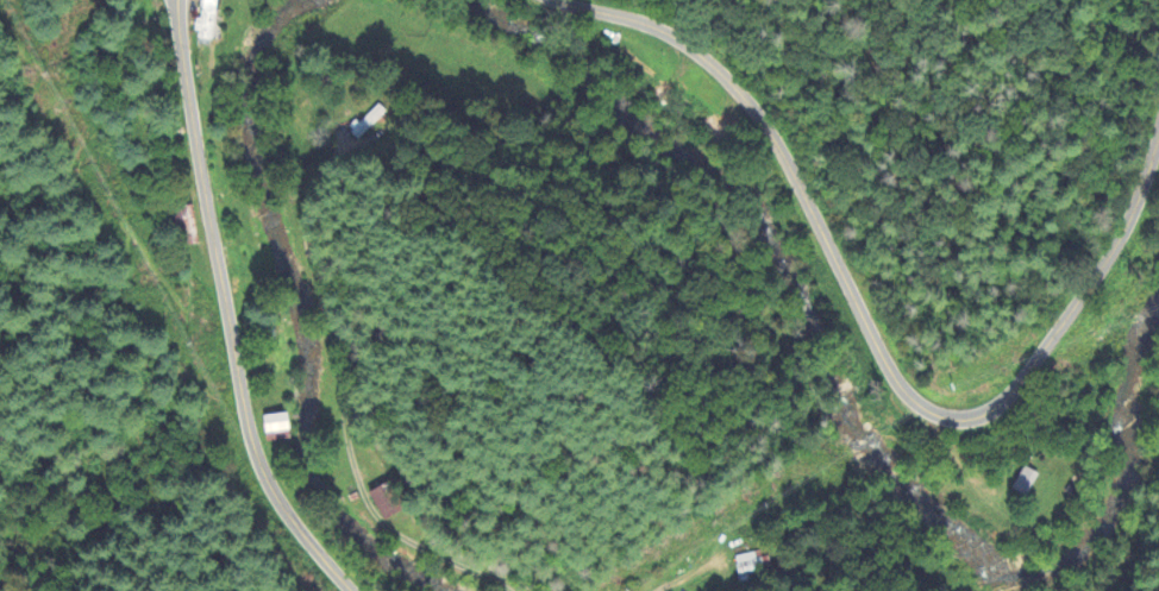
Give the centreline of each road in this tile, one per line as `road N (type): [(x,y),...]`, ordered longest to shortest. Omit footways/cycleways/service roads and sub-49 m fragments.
road 1 (tertiary): [(1158,132),(1109,256),(1019,384),(985,414),(939,416),(896,382),(772,138),(735,88),(644,23),(556,0)]
road 2 (tertiary): [(350,590),(261,483),(234,409),(174,0)]

